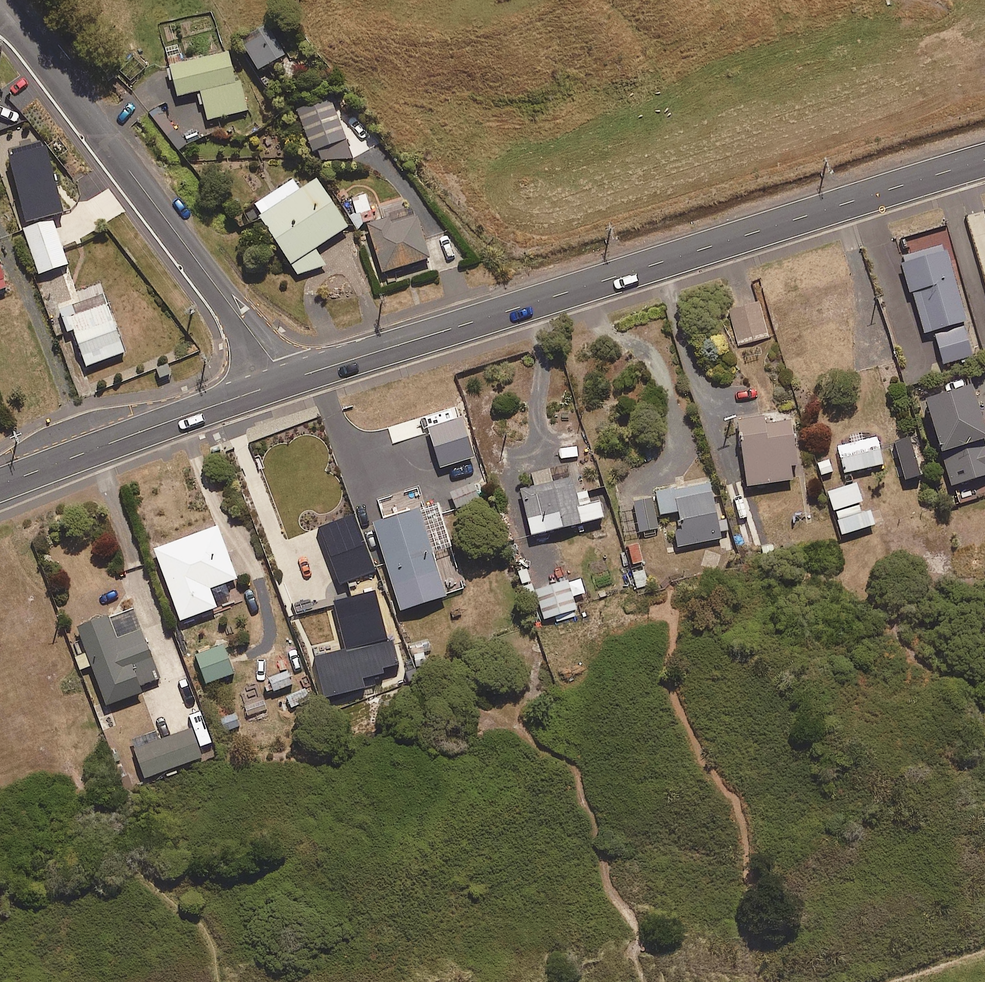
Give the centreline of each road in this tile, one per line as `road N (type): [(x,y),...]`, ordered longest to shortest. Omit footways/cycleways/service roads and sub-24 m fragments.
road 1 (secondary): [(984,160),(282,381)]
road 2 (unclassified): [(0,9),(282,381)]
road 3 (secondary): [(282,381),(0,484)]

